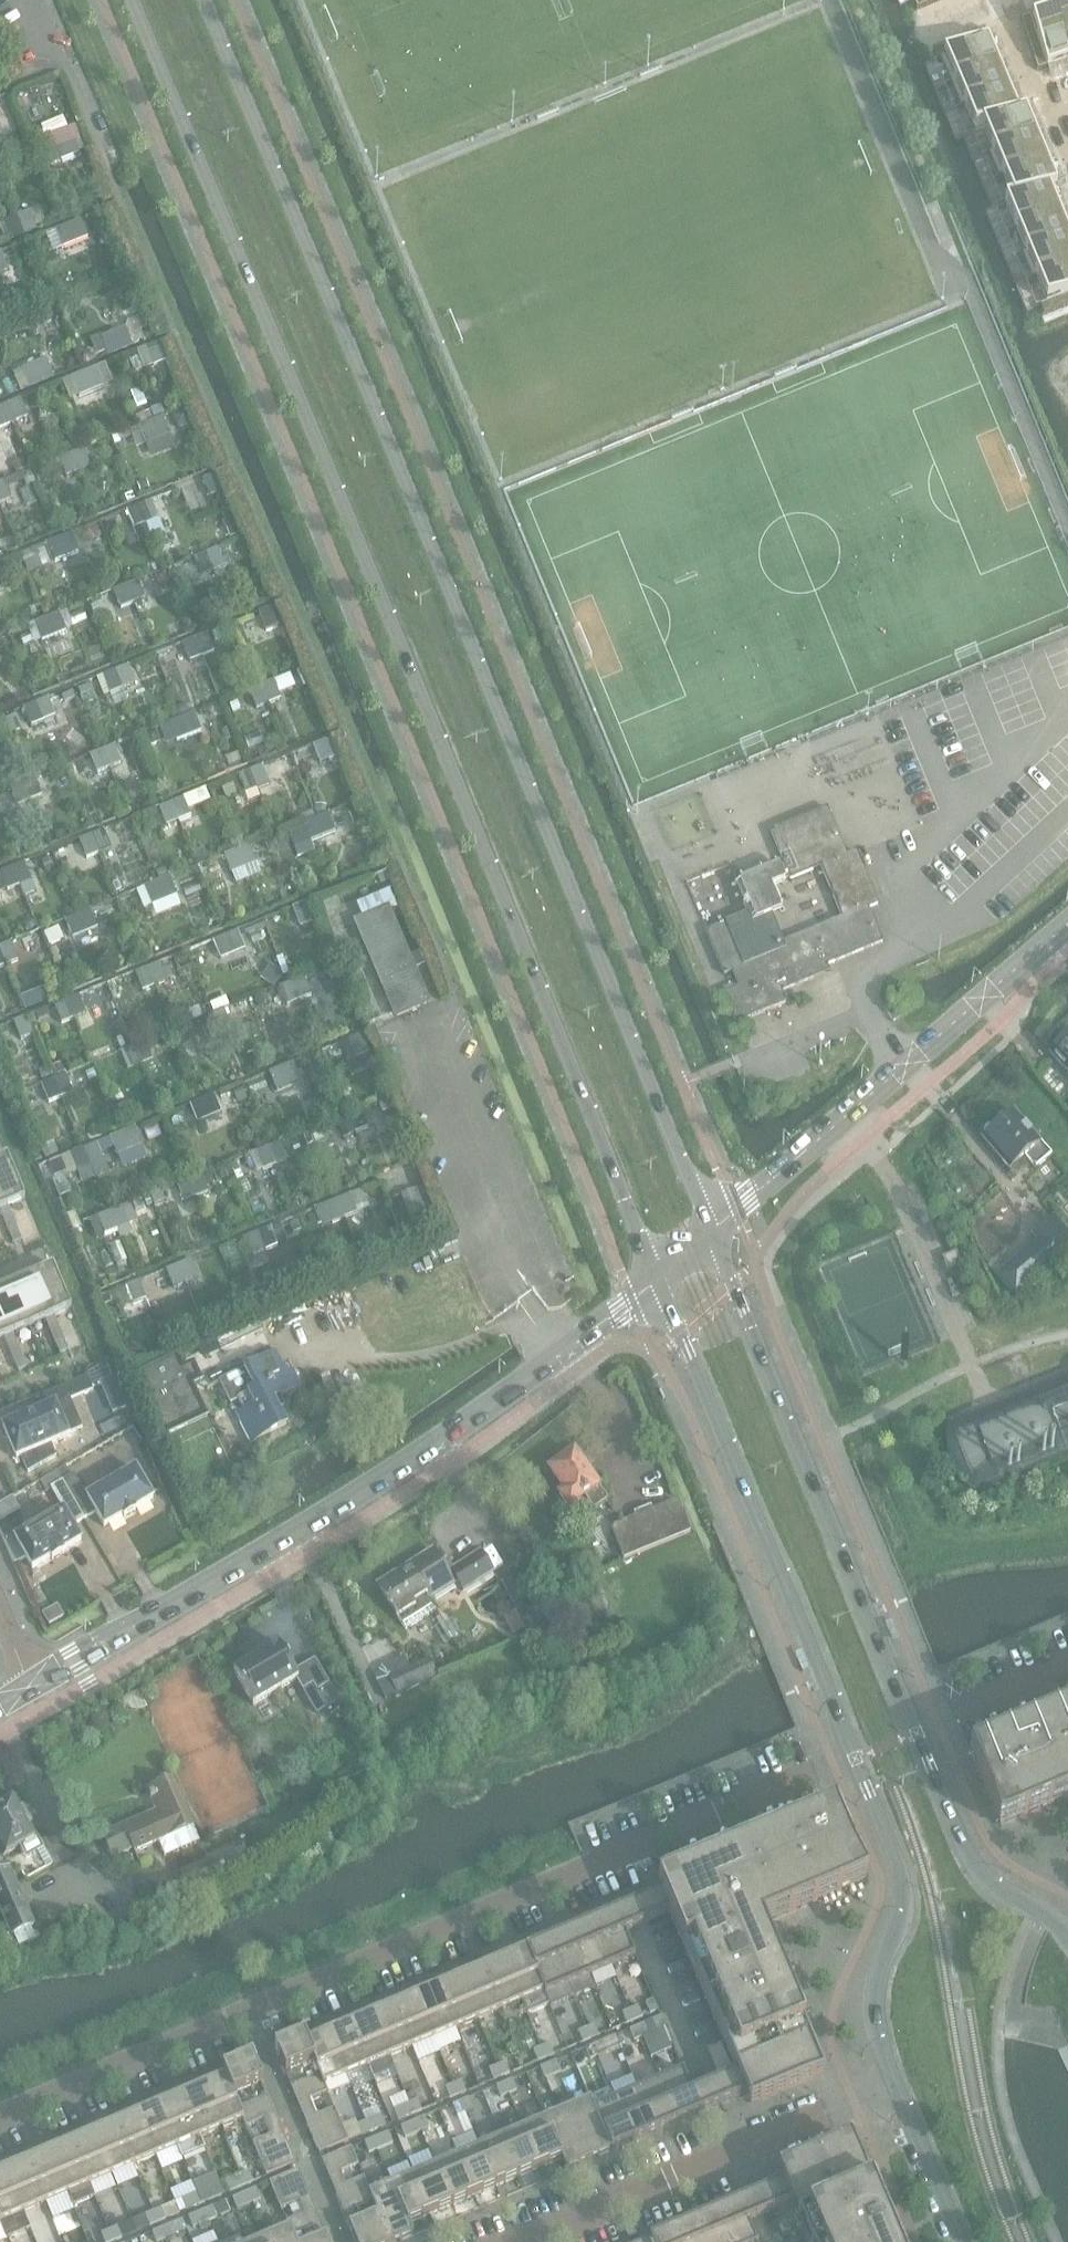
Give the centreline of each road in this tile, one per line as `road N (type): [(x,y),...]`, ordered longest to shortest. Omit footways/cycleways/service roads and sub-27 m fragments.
road 1 (tertiary): [(136,0),(657,1272)]
road 2 (tertiary): [(713,1226),(206,0)]
road 3 (residential): [(855,1754),(0,2115)]
road 4 (tertiary): [(31,1682),(435,1439),(657,1272)]
road 5 (tertiary): [(914,1728),(713,1226)]
road 6 (tertiary): [(657,1272),(855,1754)]
road 7 (tertiary): [(713,1226),(1067,923)]
road 8 (residential): [(518,2241),(897,2084)]
road 9 (tertiary): [(855,1754),(901,1864),(907,1899),(884,1965),(880,2025),(897,2084)]
road 10 (tertiary): [(1067,1935),(998,1888),(969,1857),(914,1728)]
road 11 (tertiary): [(897,2084),(963,2241)]
road 12 (residential): [(914,1728),(1067,1662)]

